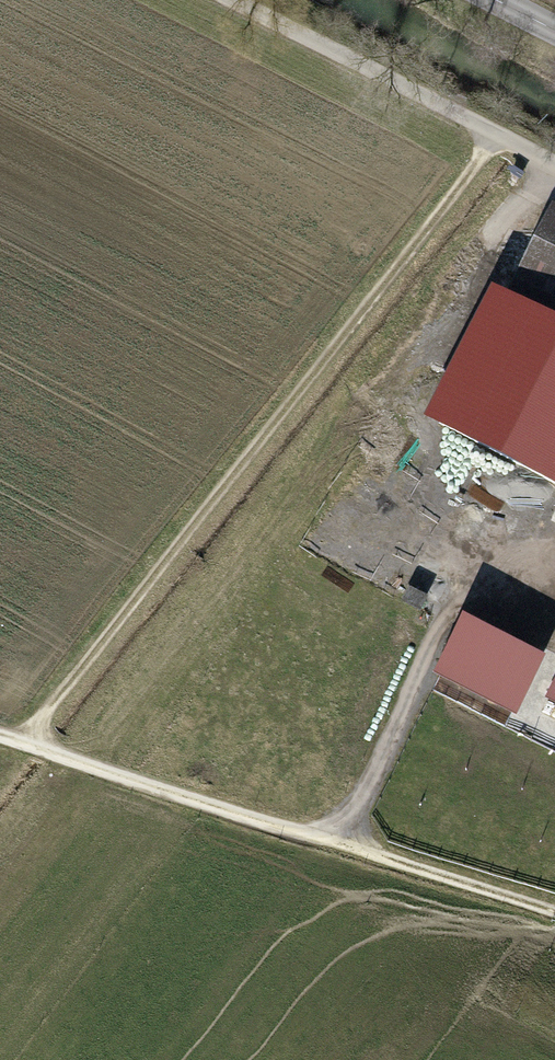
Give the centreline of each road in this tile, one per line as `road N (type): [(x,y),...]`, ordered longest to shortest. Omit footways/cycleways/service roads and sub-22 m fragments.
road 1 (unclassified): [(0,736),(22,743),(499,144)]
road 2 (track): [(22,743),(554,912)]
road 3 (track): [(227,0),(554,172)]

